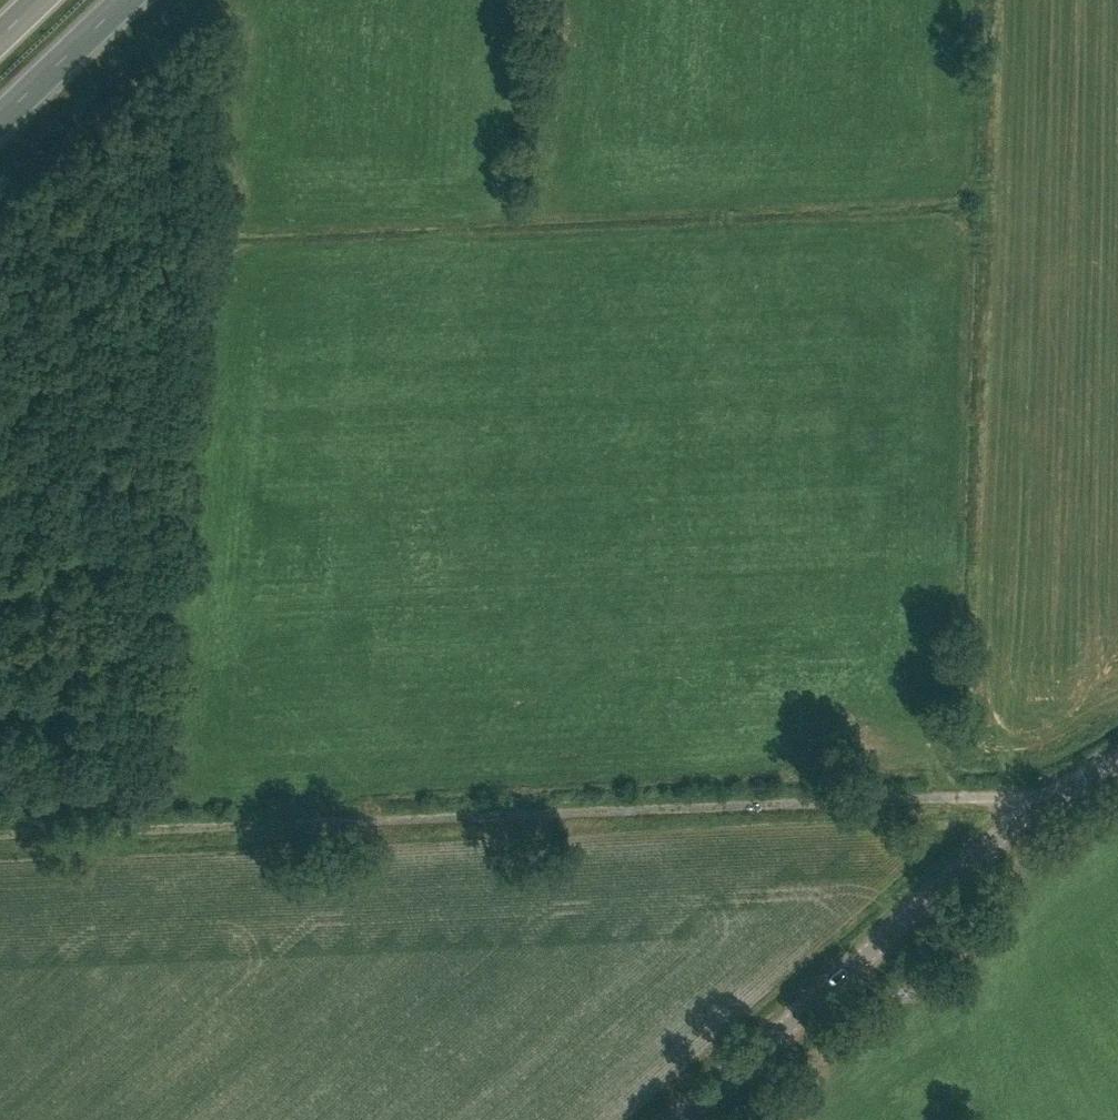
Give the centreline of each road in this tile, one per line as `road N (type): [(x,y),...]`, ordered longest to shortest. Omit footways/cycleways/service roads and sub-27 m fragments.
road 1 (unclassified): [(1028,810),(964,794),(0,830)]
road 2 (tertiary): [(682,1119),(1028,810)]
road 3 (trunk): [(0,119),(124,0)]

